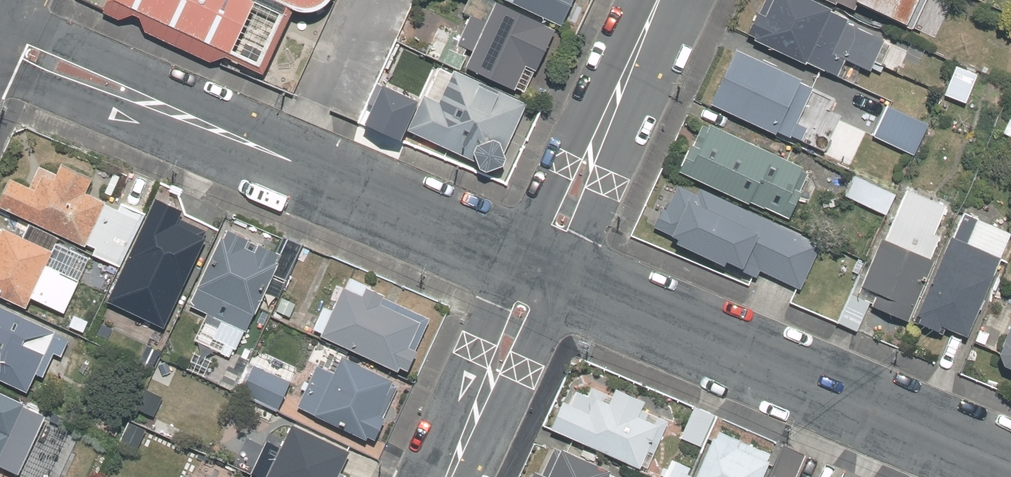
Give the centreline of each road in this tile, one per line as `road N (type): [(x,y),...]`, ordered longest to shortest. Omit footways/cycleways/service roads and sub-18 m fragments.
road 1 (residential): [(0,42),(540,264)]
road 2 (residential): [(540,264),(1010,465)]
road 3 (residential): [(662,0),(540,264)]
road 4 (residential): [(540,264),(446,476)]

